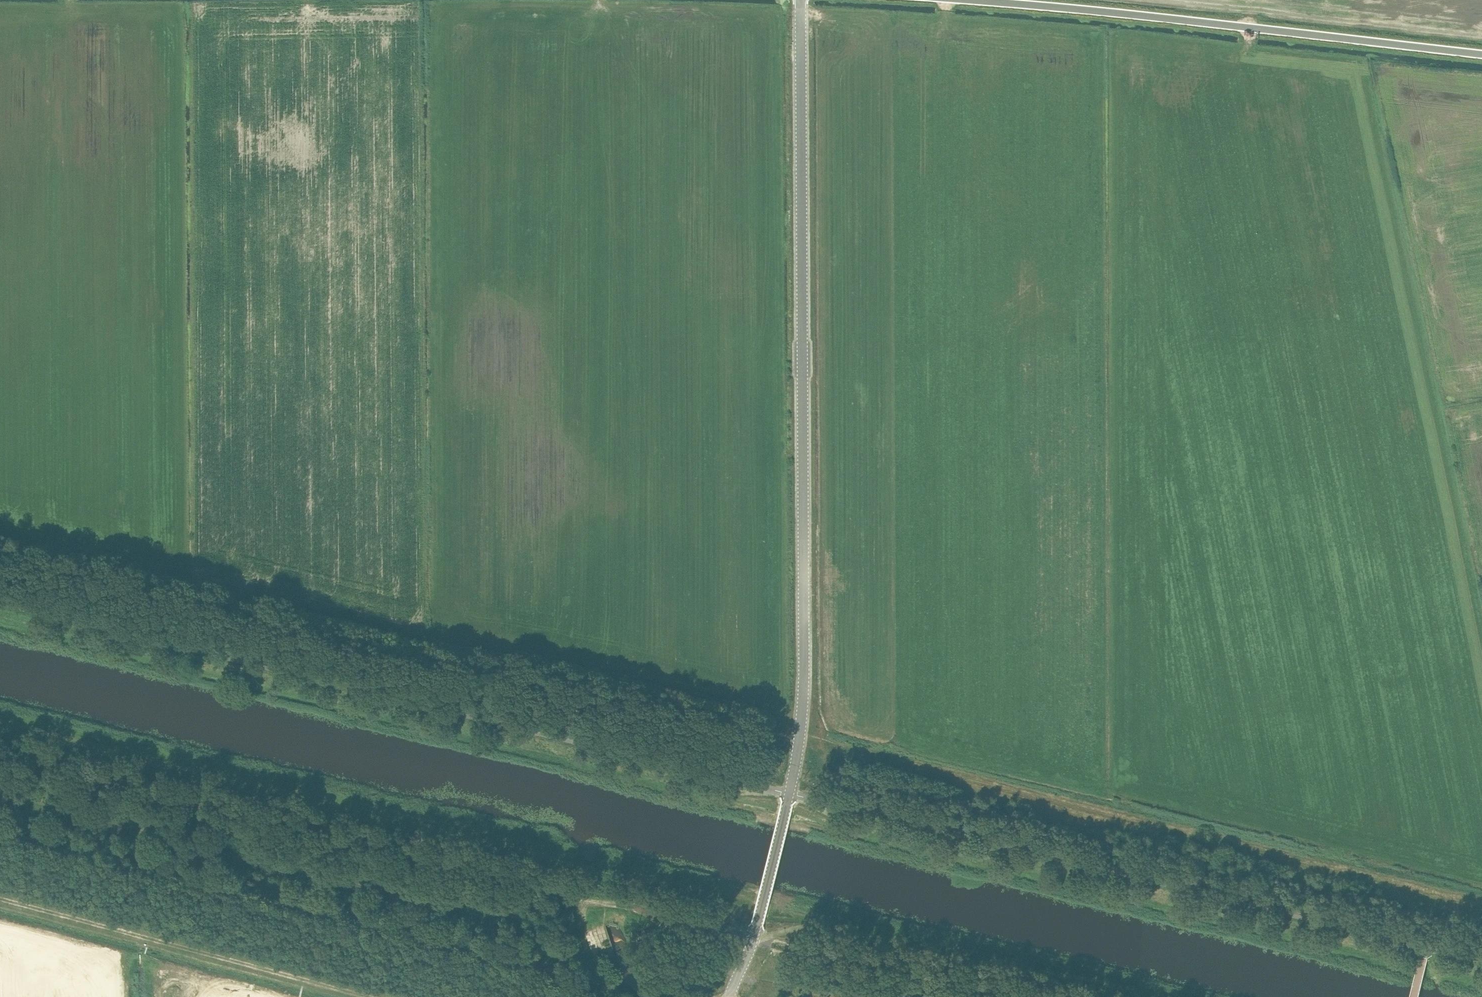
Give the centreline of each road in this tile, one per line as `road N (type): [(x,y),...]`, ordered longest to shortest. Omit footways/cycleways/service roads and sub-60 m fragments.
road 1 (unclassified): [(1481,54),(979,0)]

